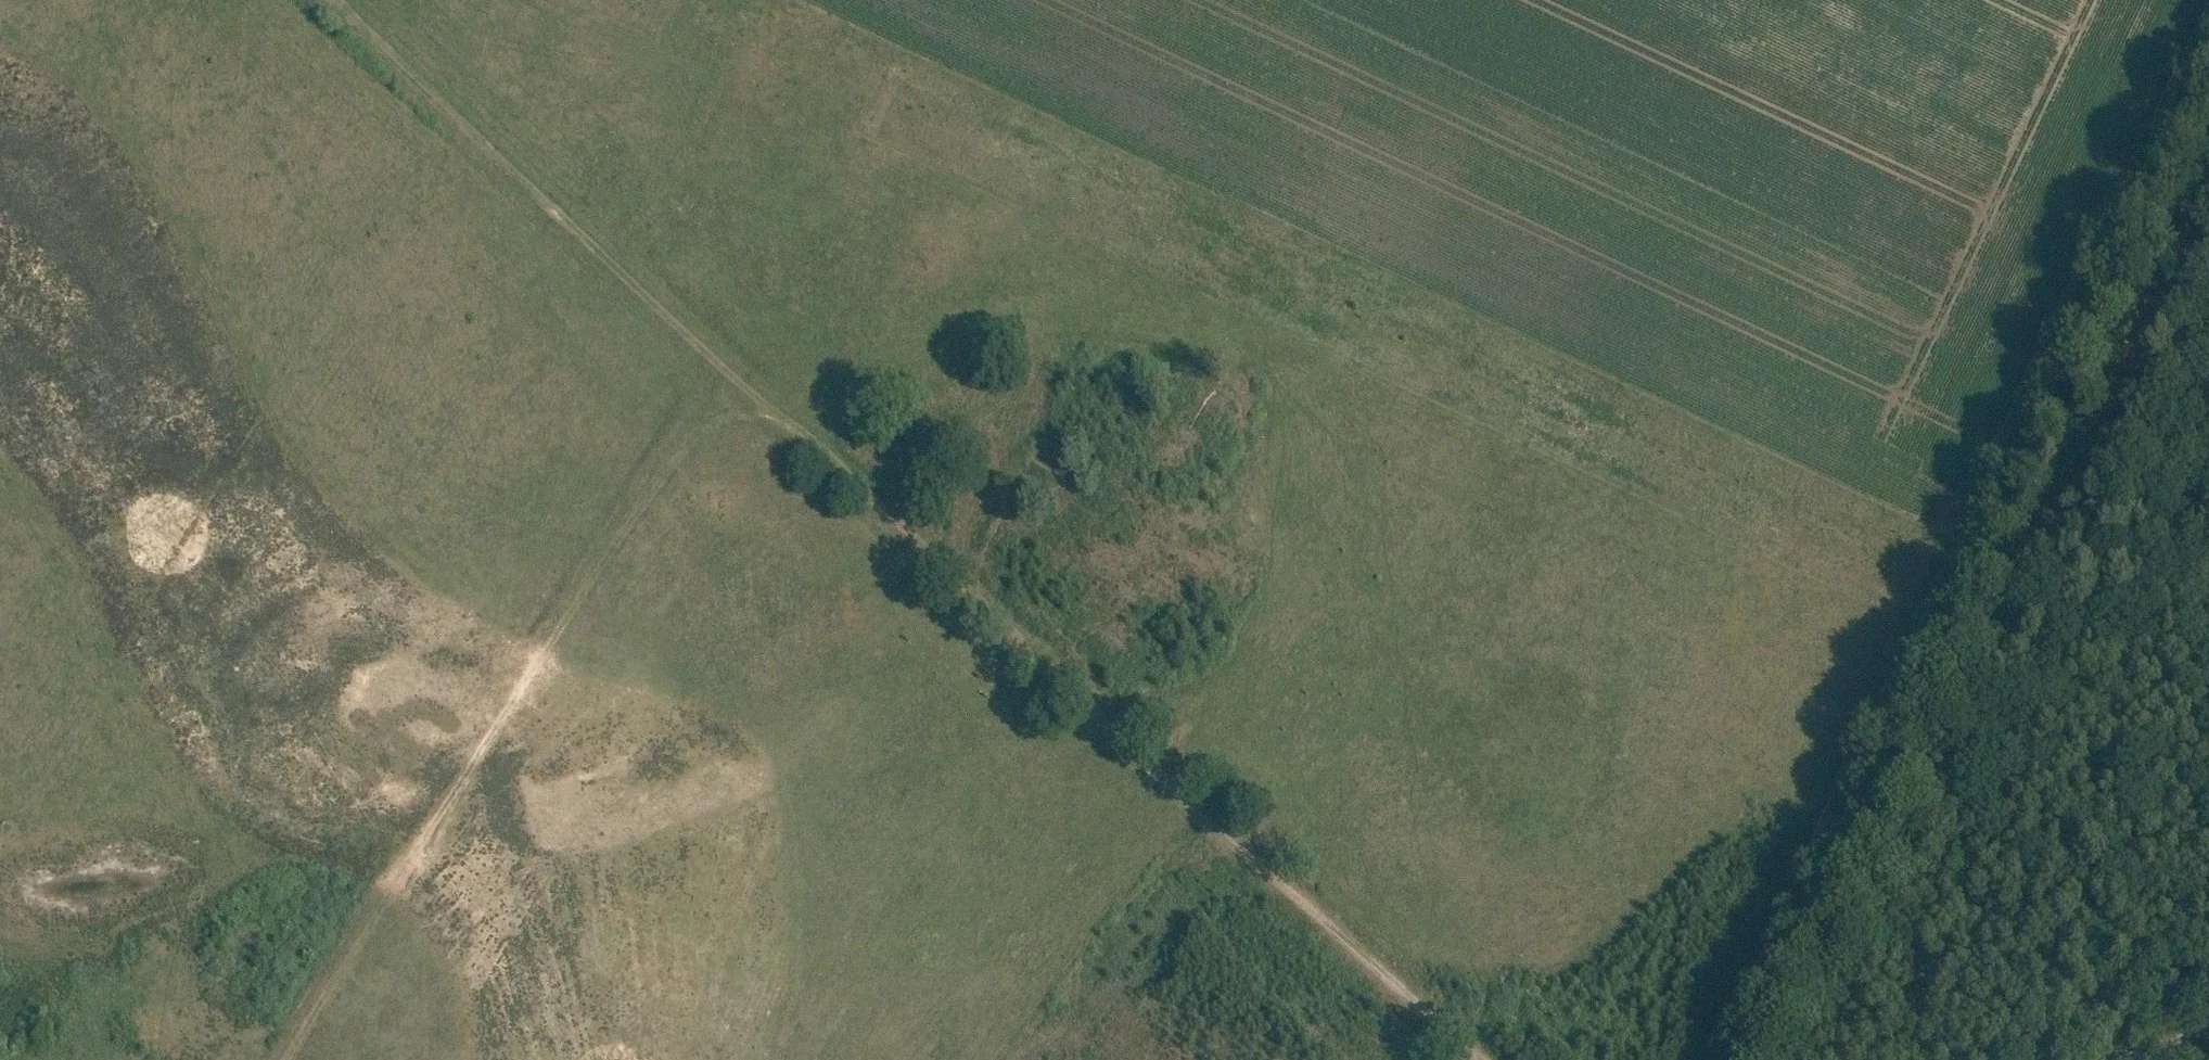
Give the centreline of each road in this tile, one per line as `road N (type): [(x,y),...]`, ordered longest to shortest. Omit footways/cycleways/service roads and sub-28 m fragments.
road 1 (track): [(328,0),(1480,1059)]
road 2 (track): [(2208,2),(1715,1059)]

